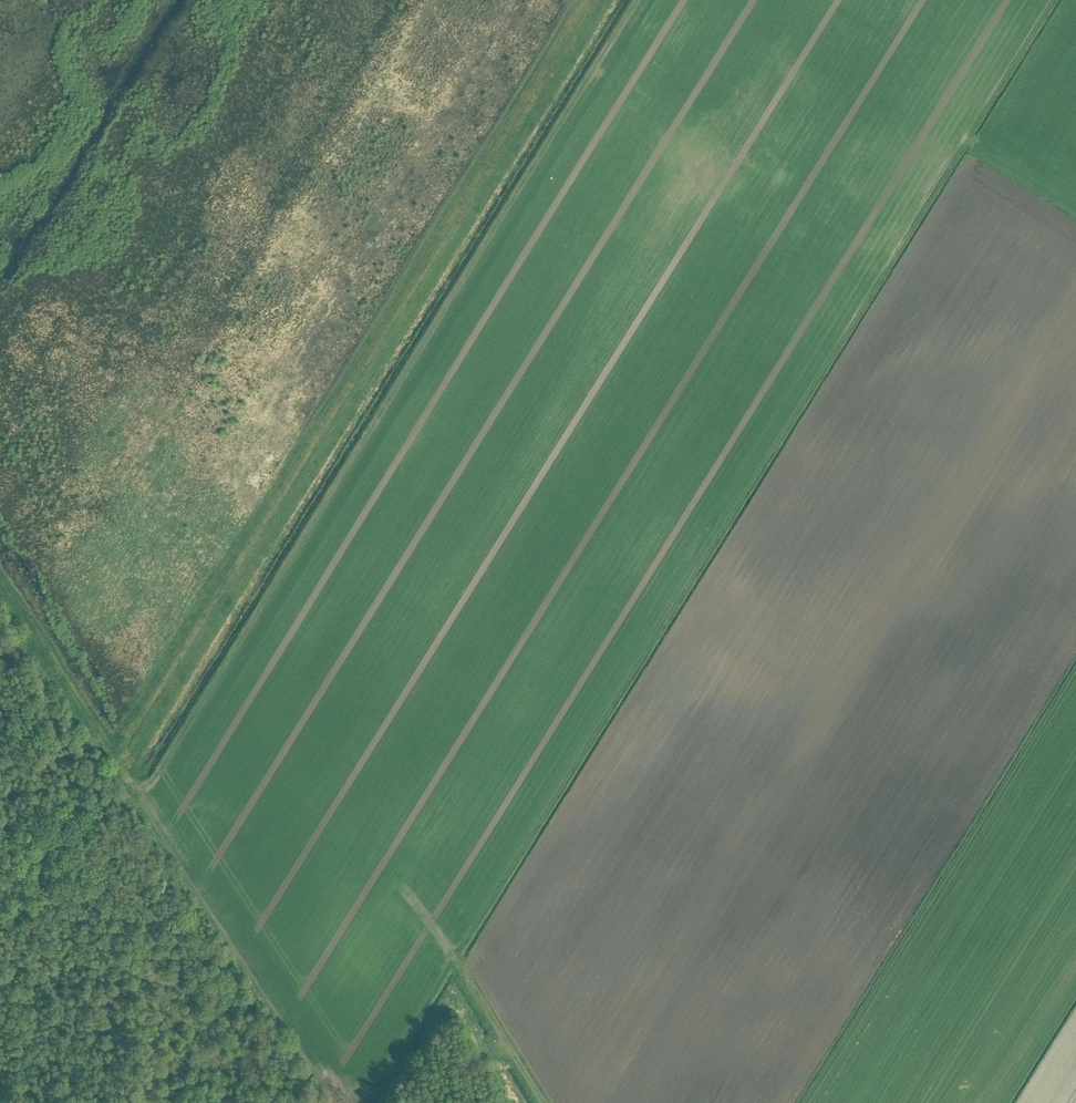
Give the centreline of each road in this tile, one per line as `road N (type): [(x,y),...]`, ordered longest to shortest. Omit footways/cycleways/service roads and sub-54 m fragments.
road 1 (track): [(640,0),(152,784)]
road 2 (track): [(547,1102),(460,966)]

